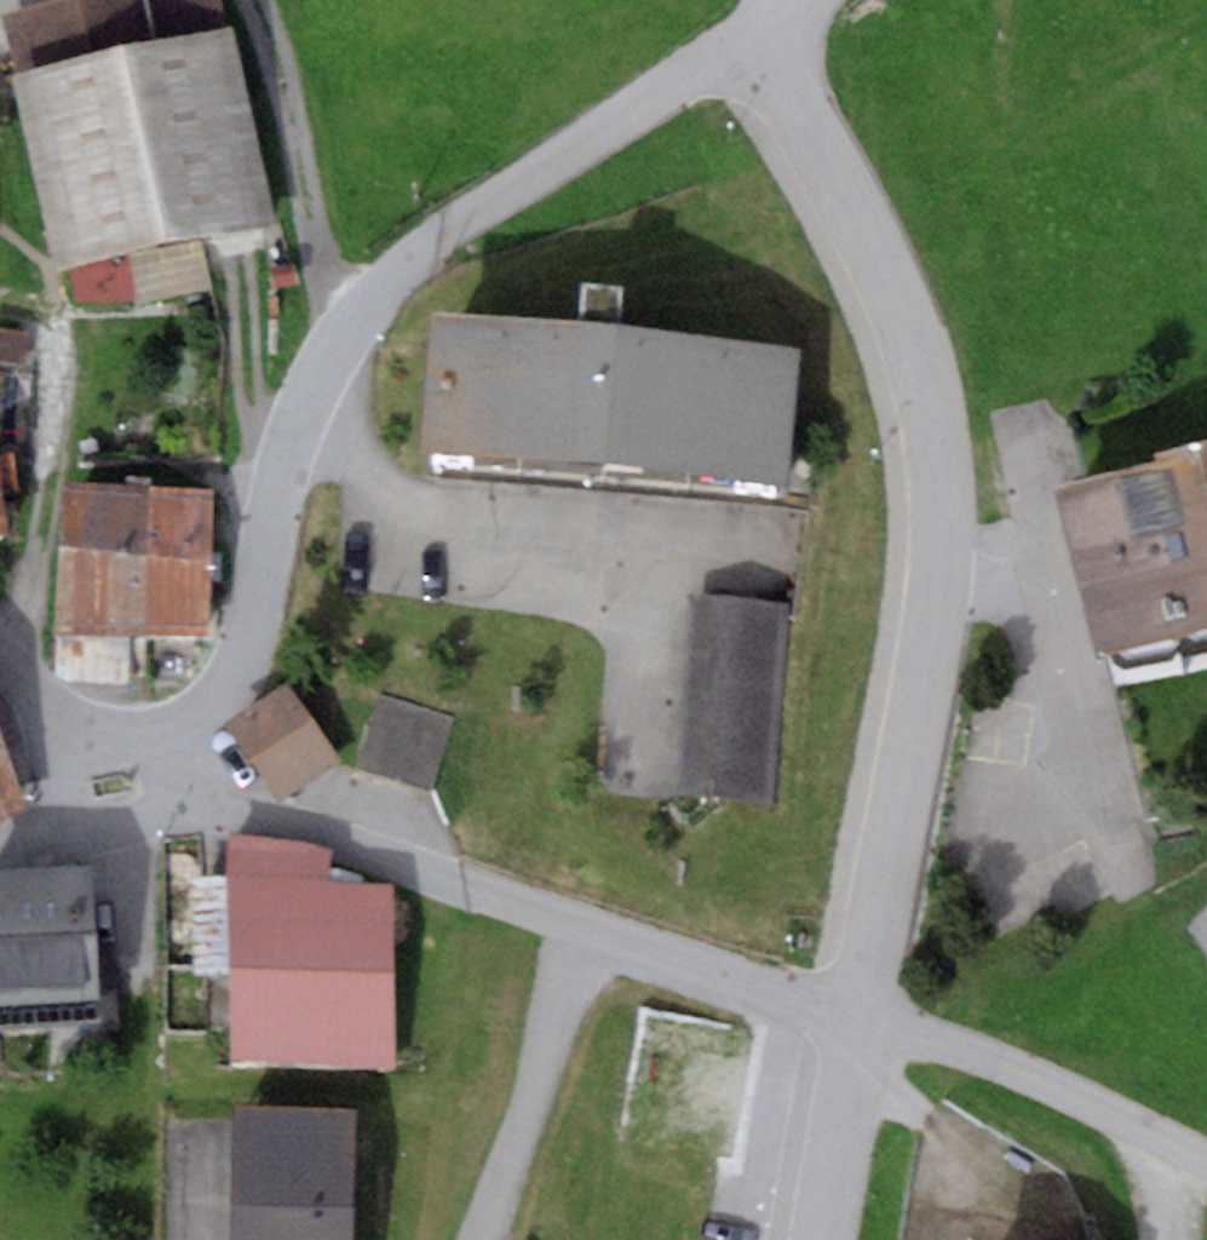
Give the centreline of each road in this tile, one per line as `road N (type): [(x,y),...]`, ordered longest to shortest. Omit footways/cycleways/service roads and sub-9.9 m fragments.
road 1 (residential): [(854,1014),(932,589),(940,448),(931,381),(907,323),(767,32)]
road 2 (unclassified): [(767,32),(444,233),(390,279),(337,342),(282,478),(256,607),(197,733)]
road 3 (residential): [(166,797),(219,797),(284,814),(854,1014)]
road 4 (residential): [(854,1014),(914,1030),(1206,1152)]
road 5 (residential): [(821,1239),(854,1014)]
road 6 (residential): [(43,703),(98,729),(197,733)]

